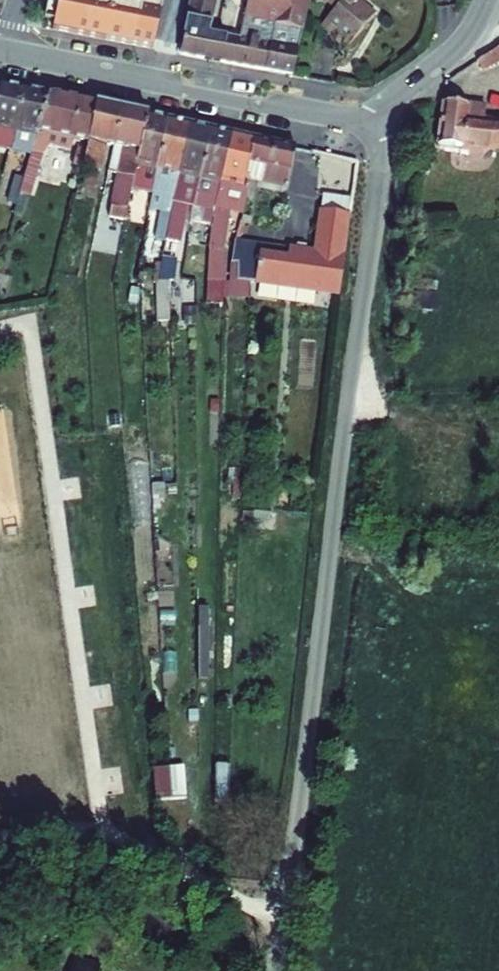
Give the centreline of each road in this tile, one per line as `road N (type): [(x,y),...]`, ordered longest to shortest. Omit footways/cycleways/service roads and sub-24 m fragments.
road 1 (unclassified): [(366,125),(380,151),(275,970)]
road 2 (residential): [(5,51),(366,125)]
road 3 (residential): [(486,0),(461,44),(366,125)]

